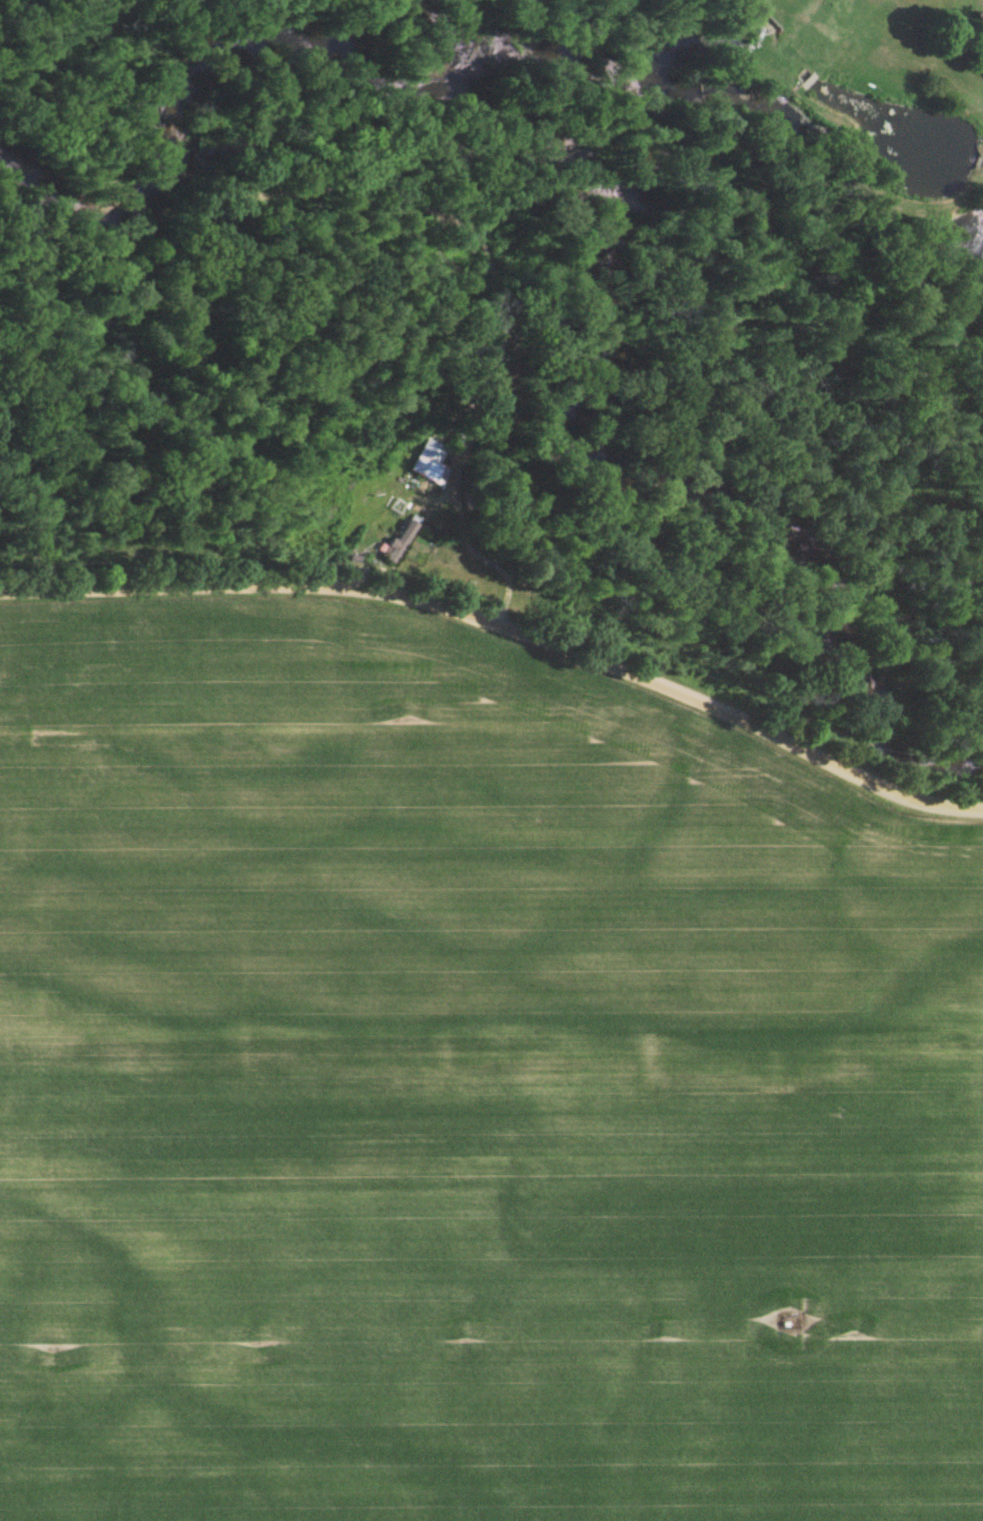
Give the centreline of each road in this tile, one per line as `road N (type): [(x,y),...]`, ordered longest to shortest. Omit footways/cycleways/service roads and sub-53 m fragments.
road 1 (residential): [(982,815),(947,816),(909,803),(691,695),(418,597),(304,584),(0,592)]

